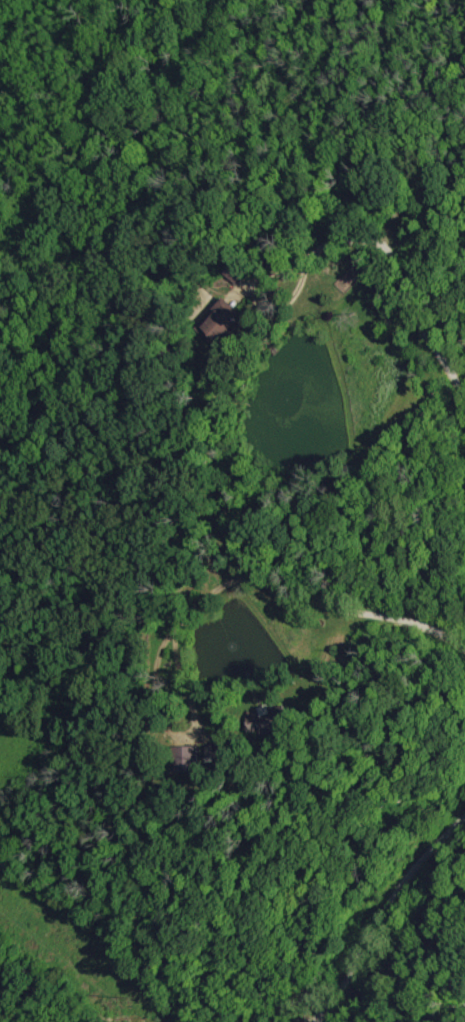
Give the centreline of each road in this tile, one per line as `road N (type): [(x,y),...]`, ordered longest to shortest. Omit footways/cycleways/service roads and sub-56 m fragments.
road 1 (residential): [(318,1021),(361,932),(464,809)]

